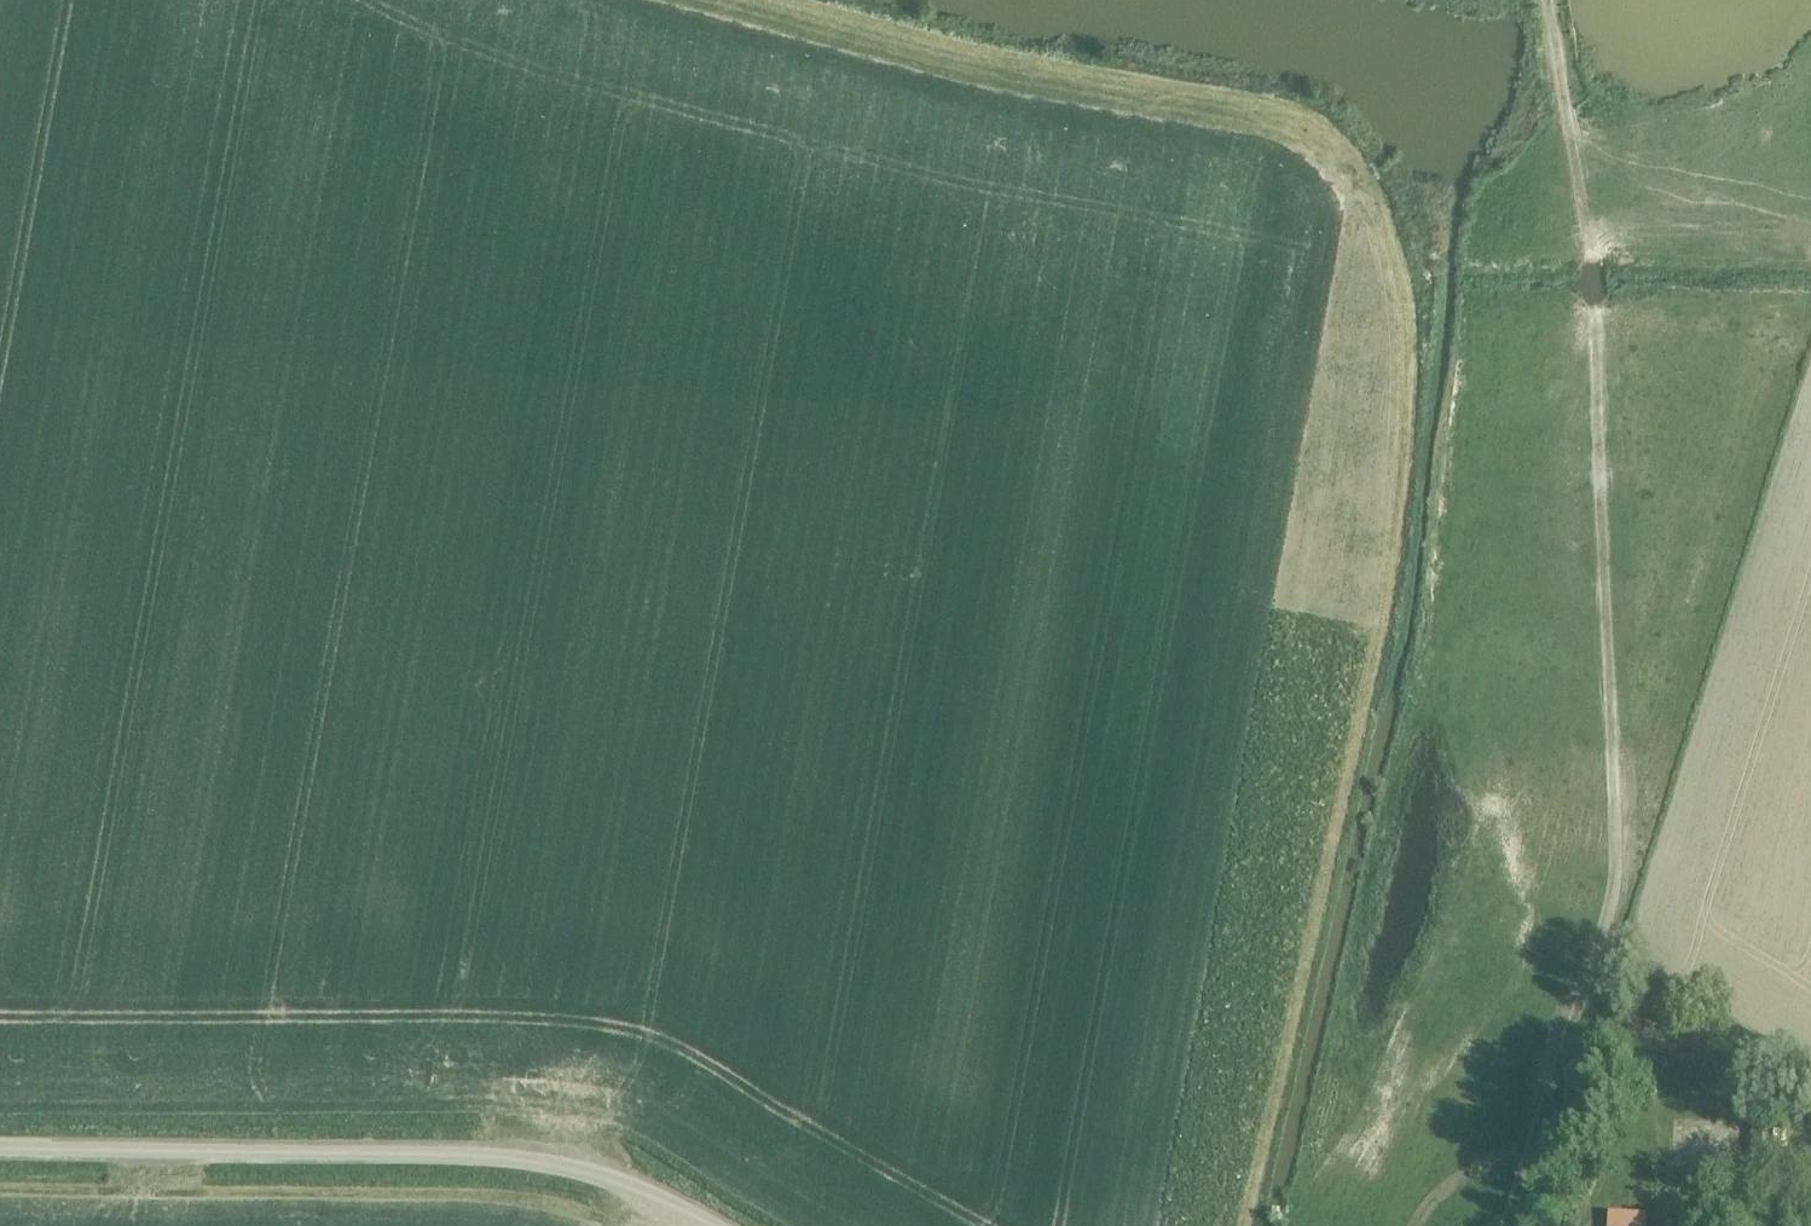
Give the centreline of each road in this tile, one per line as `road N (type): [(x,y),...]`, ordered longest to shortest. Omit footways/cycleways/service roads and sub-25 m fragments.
road 1 (track): [(1547,0),(1597,281),(1617,874),(1507,1225)]
road 2 (unclassified): [(715,1225),(640,1187),(498,1156),(0,1147)]

